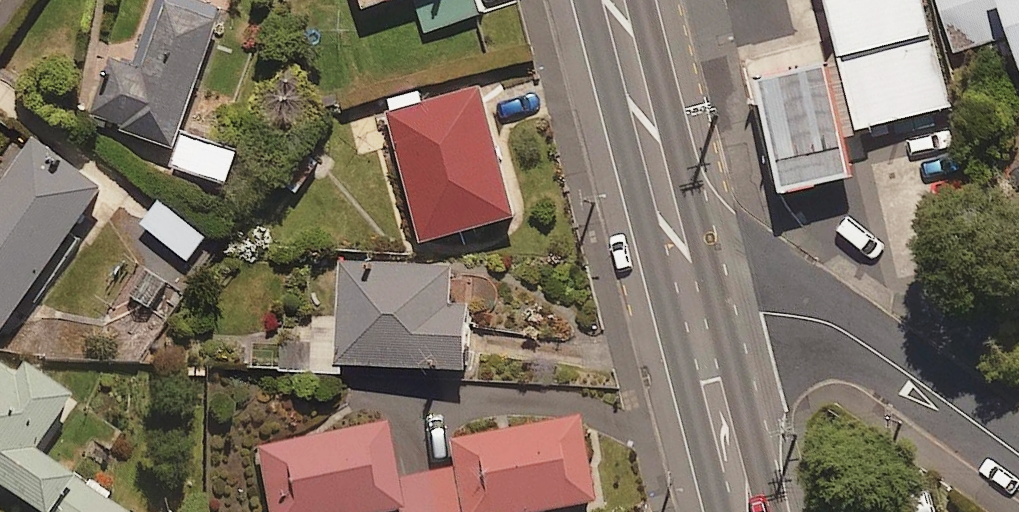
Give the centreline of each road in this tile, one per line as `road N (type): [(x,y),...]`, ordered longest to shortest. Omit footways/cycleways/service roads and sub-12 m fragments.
road 1 (residential): [(694,291),(811,311),(1018,447)]
road 2 (secondary): [(694,291),(619,0)]
road 3 (secondary): [(751,511),(694,291)]

